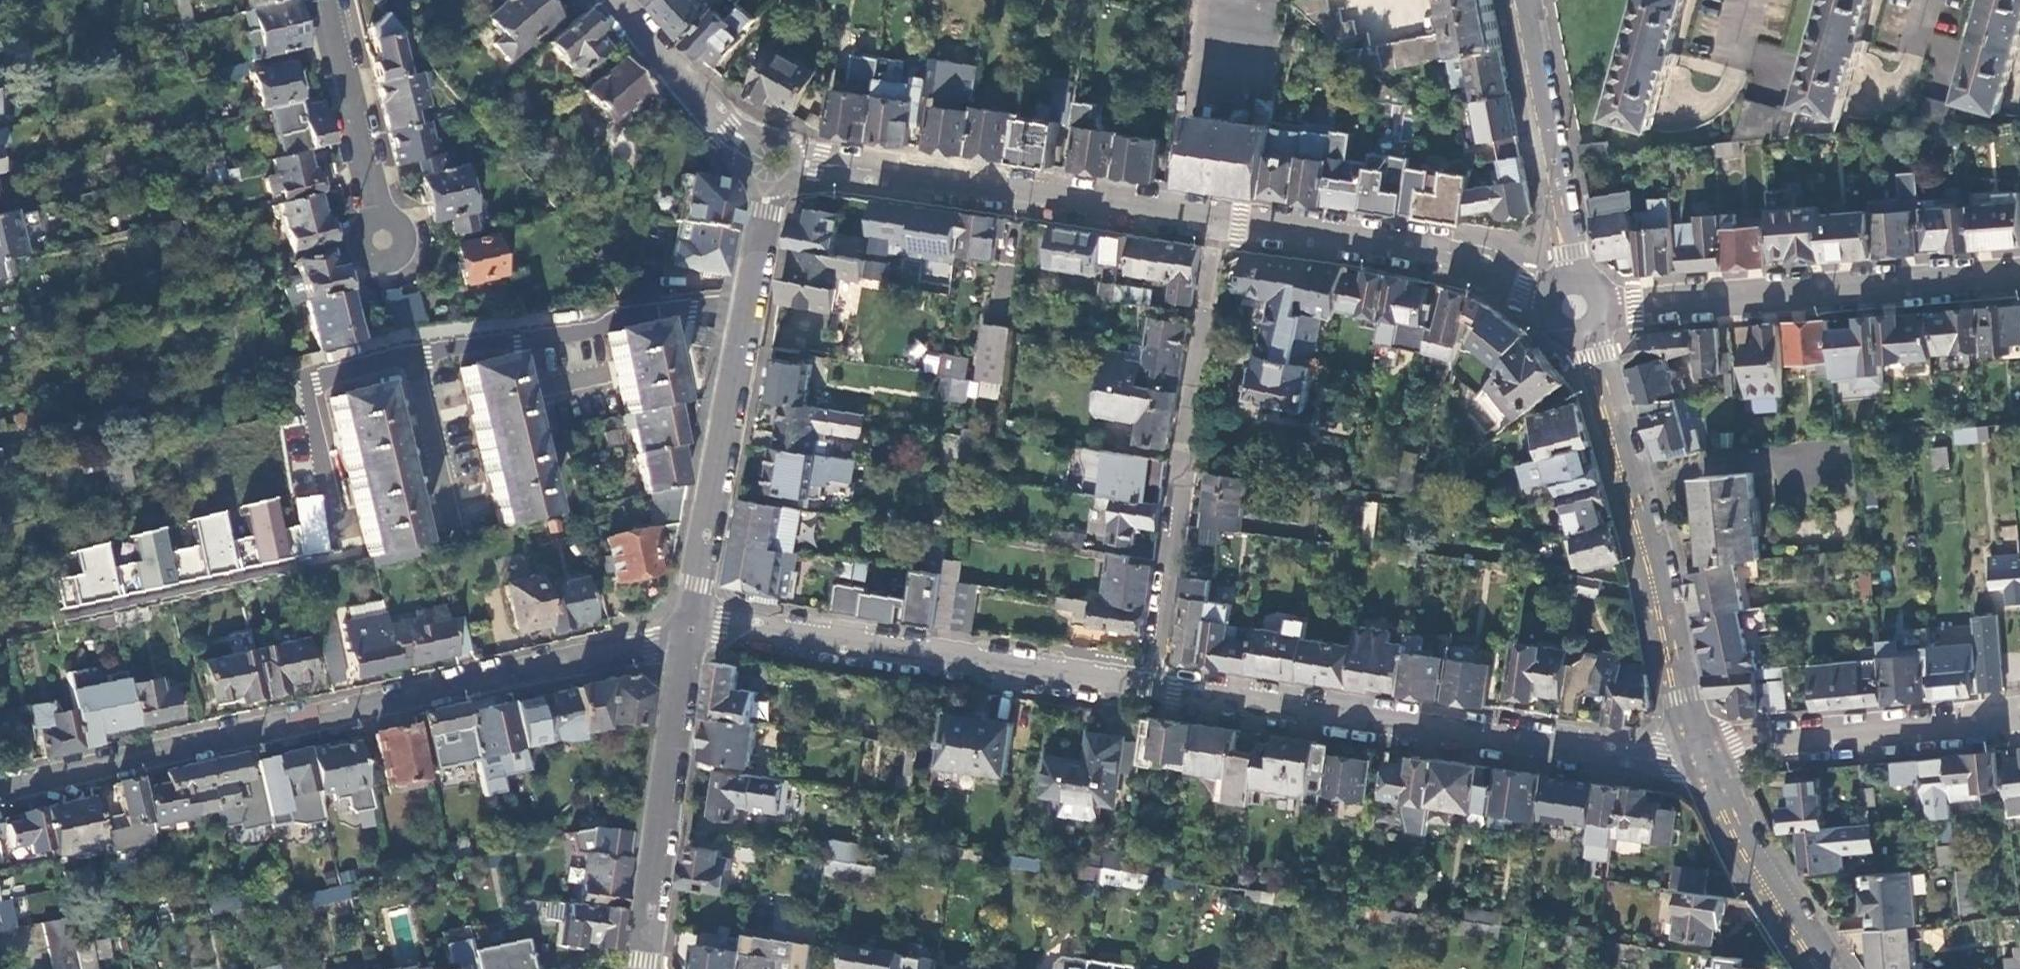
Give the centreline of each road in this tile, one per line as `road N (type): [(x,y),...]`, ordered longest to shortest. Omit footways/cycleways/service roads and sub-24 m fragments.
road 1 (residential): [(690,632),(0,789)]
road 2 (residential): [(1698,768),(1145,688)]
road 3 (residential): [(770,160),(690,632)]
road 4 (residential): [(1698,768),(1580,305)]
road 5 (residential): [(1226,223),(1145,688)]
road 6 (residential): [(770,160),(1226,223)]
road 7 (residential): [(1145,688),(690,632)]
road 8 (residential): [(2019,270),(1580,305)]
road 9 (residential): [(1226,223),(1436,248),(1580,305)]
road 10 (residential): [(690,632),(645,968)]
road 11 (residential): [(2019,721),(1698,768)]
road 12 (residential): [(1580,305),(1531,0)]
road 13 (residential): [(325,0),(384,239)]
road 14 (residential): [(1832,968),(1698,768)]
road 15 (residential): [(770,160),(621,0)]

